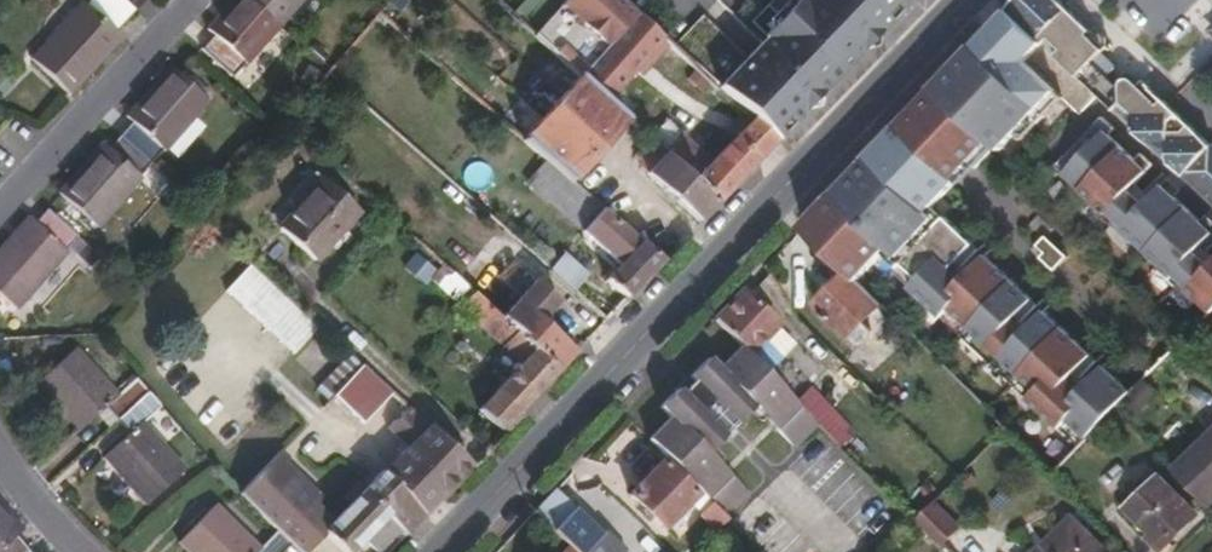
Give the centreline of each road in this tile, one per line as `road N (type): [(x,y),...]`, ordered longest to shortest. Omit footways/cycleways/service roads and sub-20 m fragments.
road 1 (primary): [(442,551),(968,0)]
road 2 (residential): [(0,207),(194,0)]
road 3 (residential): [(85,551),(0,448)]

